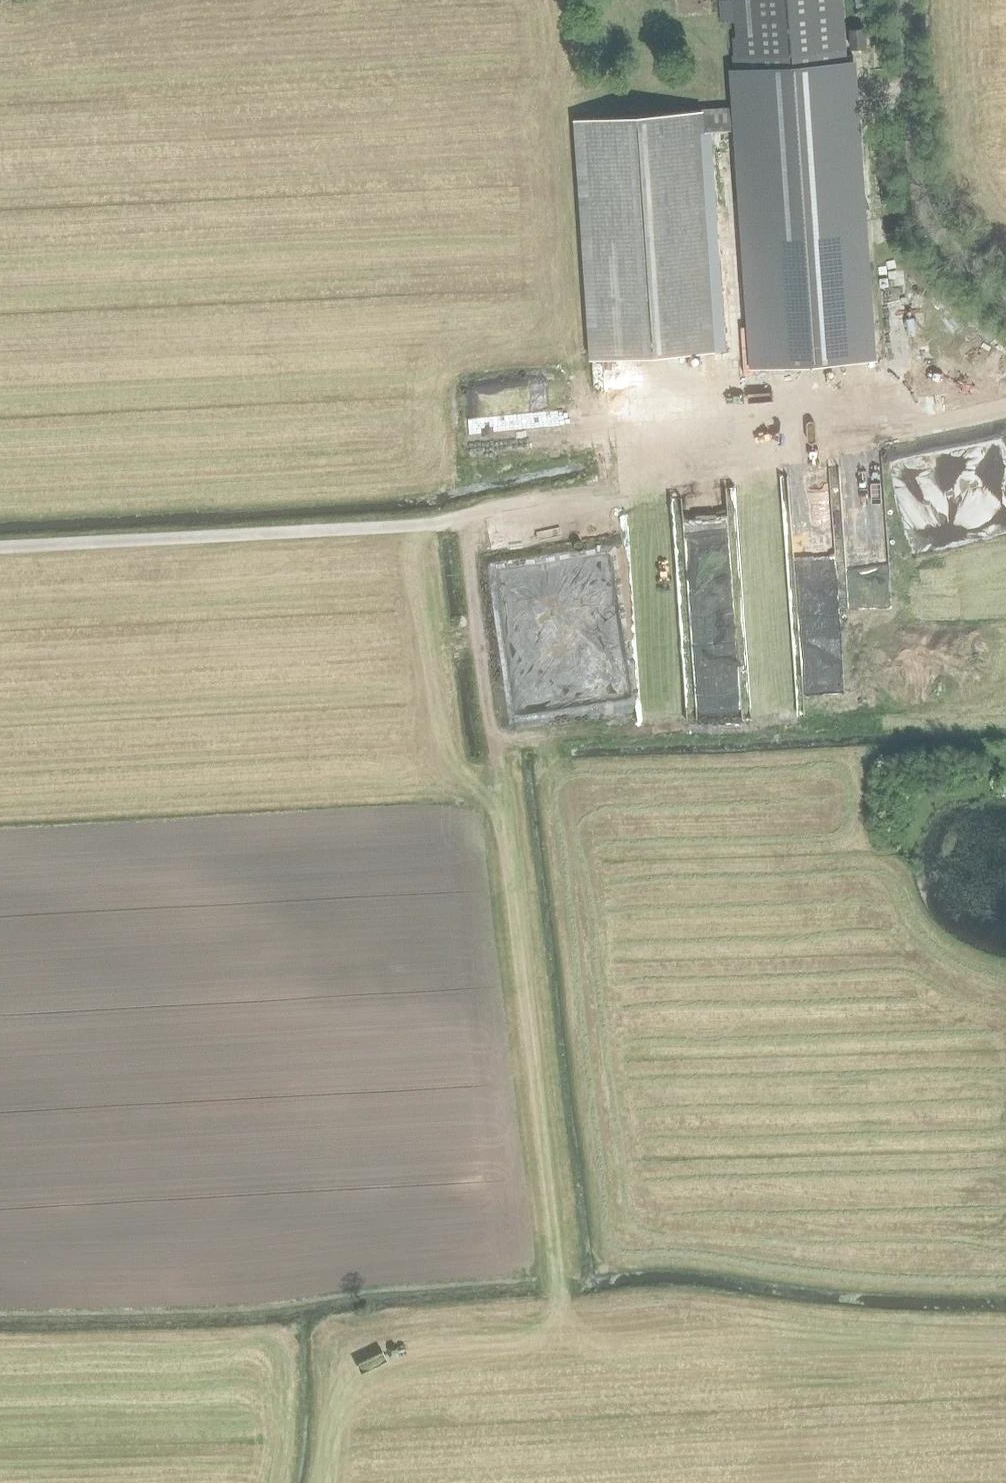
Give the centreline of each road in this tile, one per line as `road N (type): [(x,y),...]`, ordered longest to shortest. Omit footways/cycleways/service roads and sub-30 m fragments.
road 1 (track): [(0,547),(430,525),(1005,405)]
road 2 (unclassified): [(1005,299),(932,226),(921,203),(902,0)]
road 3 (track): [(465,518),(485,705),(504,779)]

